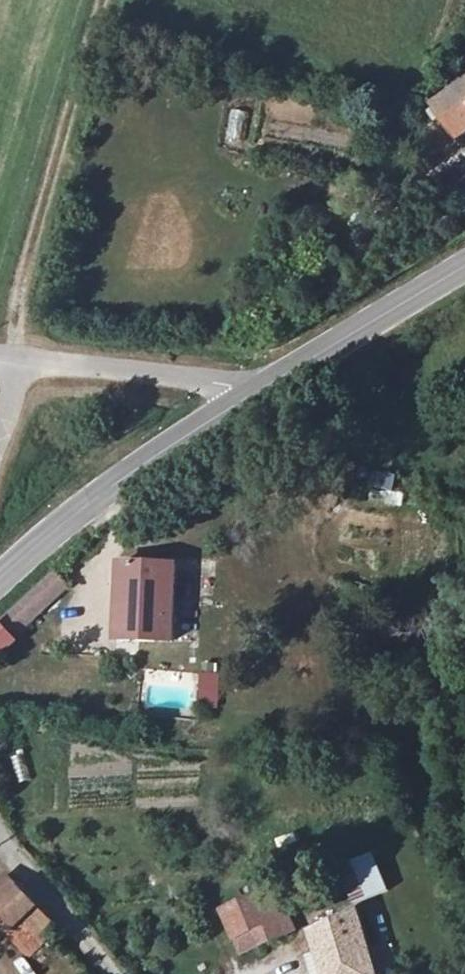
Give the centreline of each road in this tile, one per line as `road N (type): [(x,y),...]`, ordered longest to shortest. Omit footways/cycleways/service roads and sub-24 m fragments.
road 1 (track): [(108,0),(22,280),(13,325),(20,360)]
road 2 (primary): [(249,399),(93,500),(0,584)]
road 3 (primary): [(464,266),(249,399)]
road 4 (unclassified): [(249,399),(230,384),(20,360)]
road 5 (unclassified): [(0,846),(101,973)]

